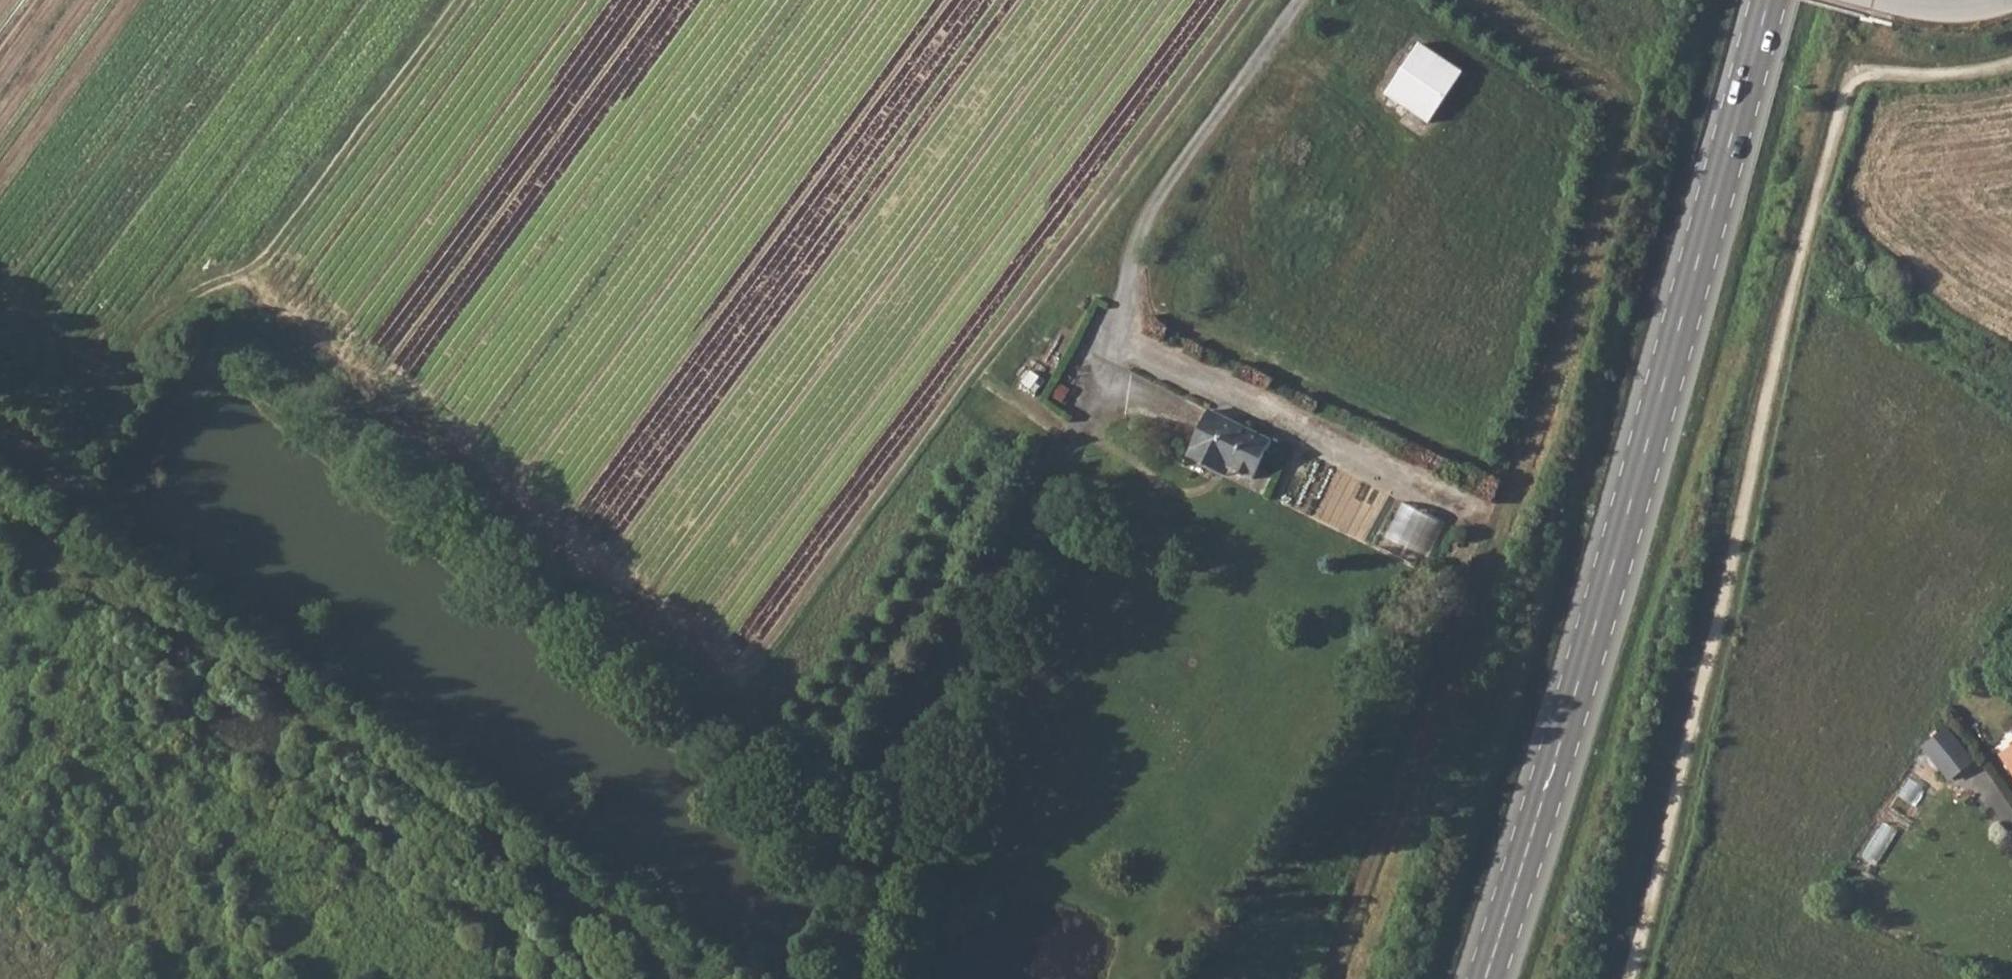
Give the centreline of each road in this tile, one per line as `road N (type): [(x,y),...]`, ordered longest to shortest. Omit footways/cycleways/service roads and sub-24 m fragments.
road 1 (primary): [(1486,978),(1767,0)]
road 2 (unclassified): [(1873,0),(1968,12),(2006,0)]

